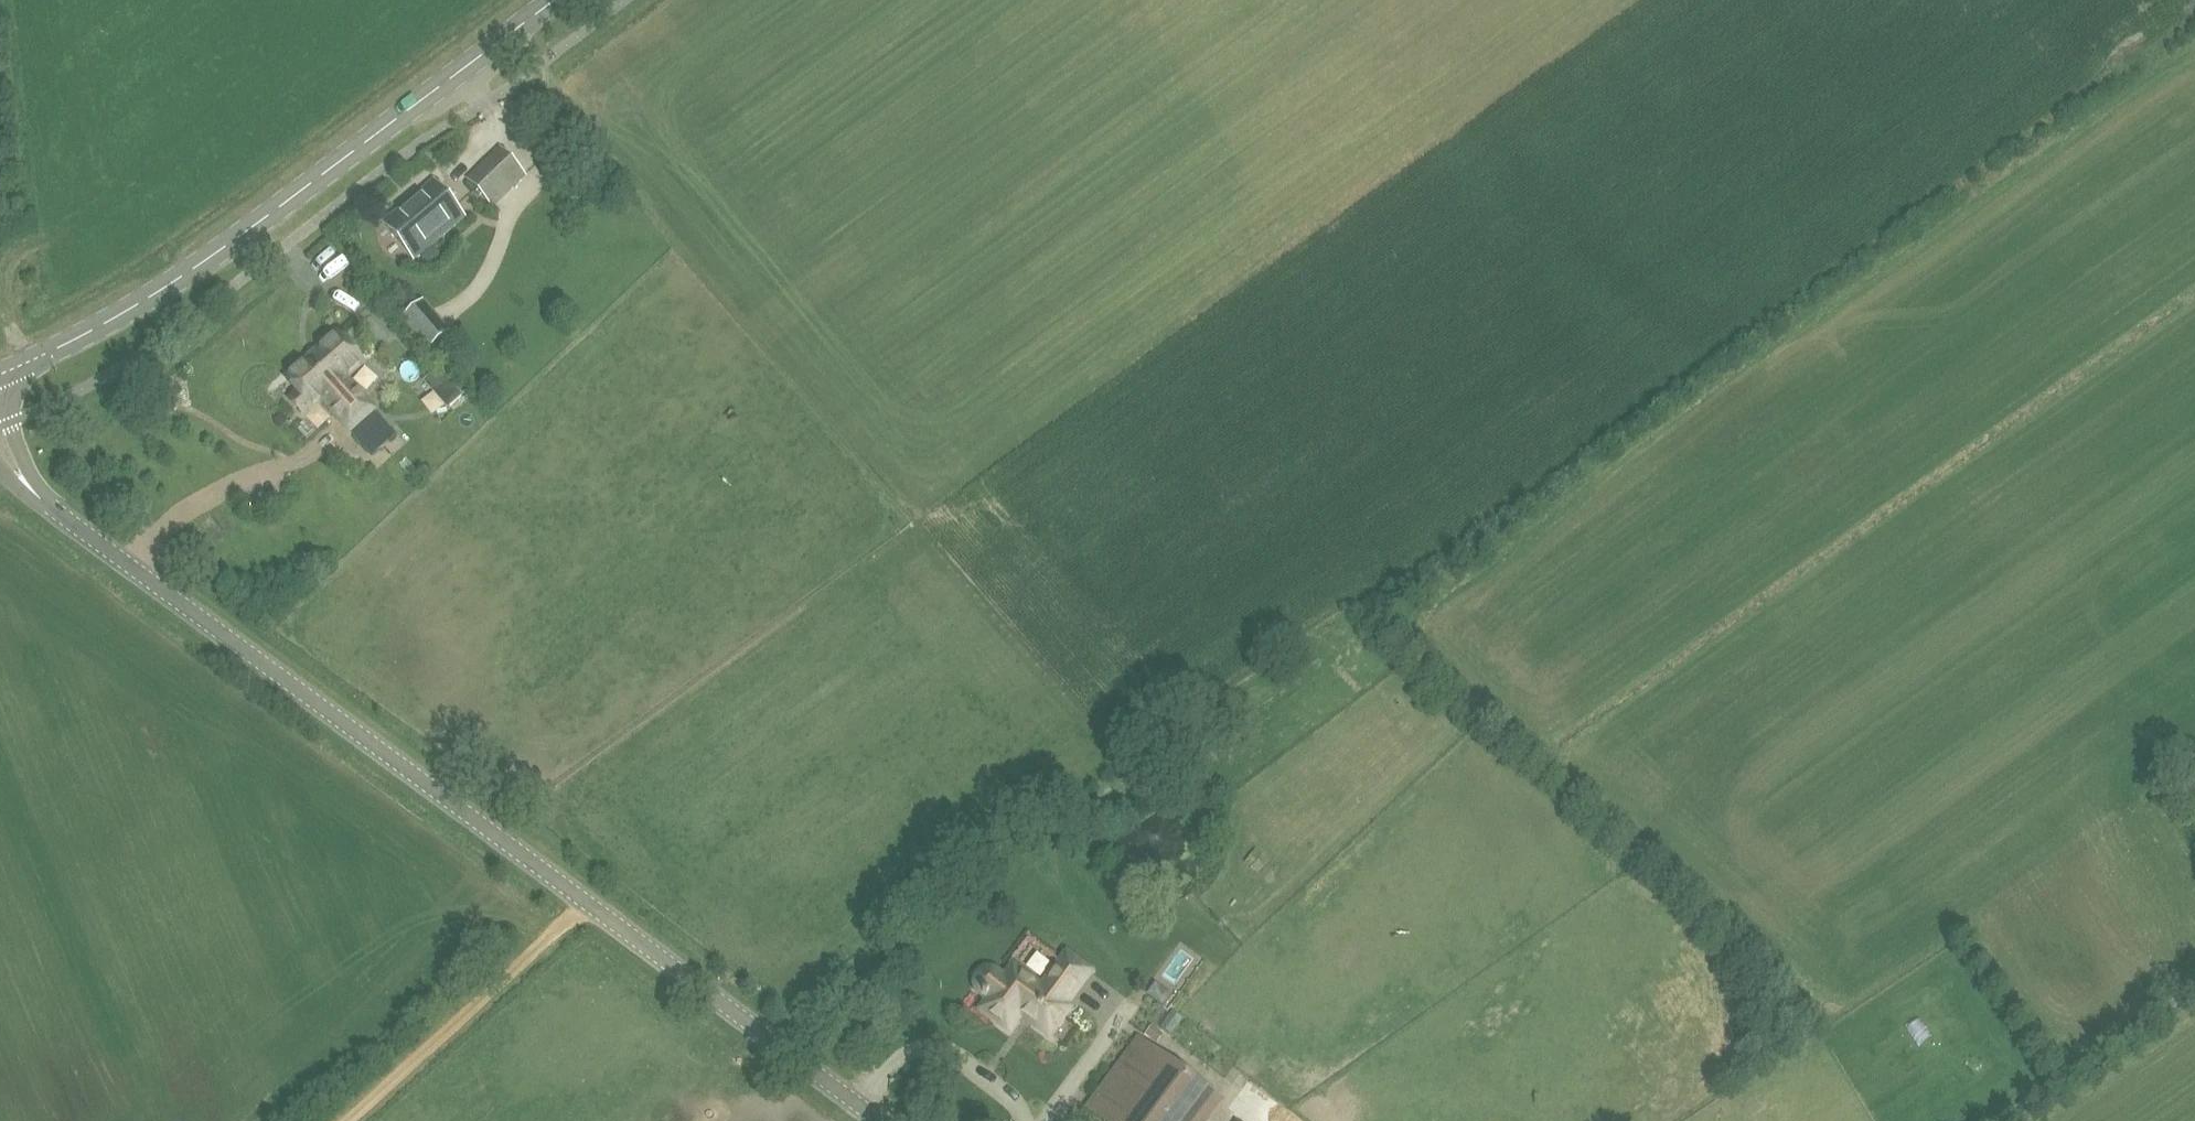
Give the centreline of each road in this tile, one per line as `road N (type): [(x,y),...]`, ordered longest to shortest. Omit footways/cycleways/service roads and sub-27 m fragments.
road 1 (tertiary): [(878,1120),(65,514),(0,445)]
road 2 (secondary): [(555,0),(185,279),(0,376)]
road 3 (track): [(587,904),(345,1120)]
road 4 (unclassified): [(2008,1120),(2194,996)]

